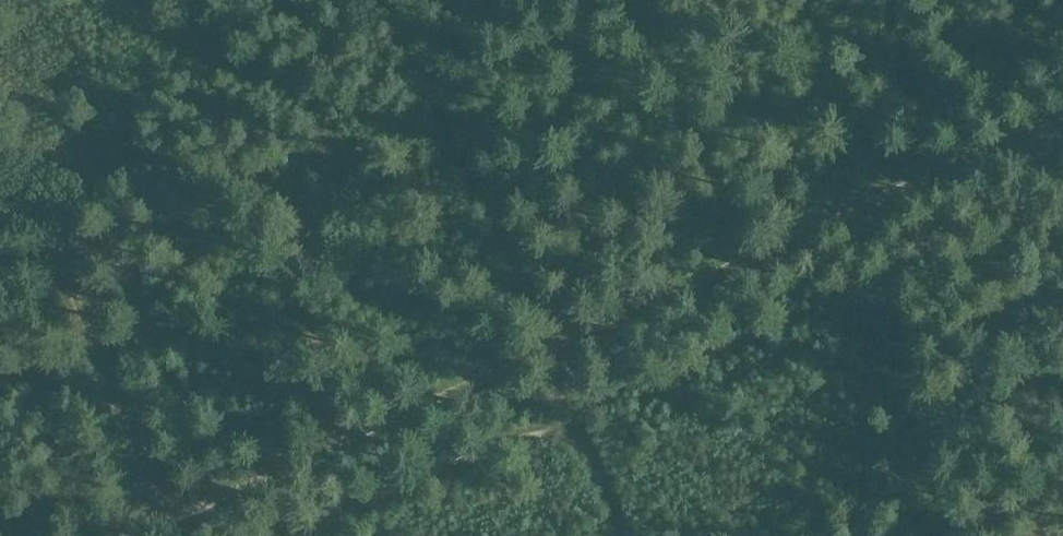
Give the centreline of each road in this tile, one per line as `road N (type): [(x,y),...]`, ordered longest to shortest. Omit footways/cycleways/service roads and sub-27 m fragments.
road 1 (track): [(122,535),(1062,107)]
road 2 (track): [(229,492),(282,535),(526,426),(591,450),(624,535)]
road 3 (track): [(0,155),(158,519)]
road 4 (track): [(229,492),(181,418),(147,302),(118,267),(30,215),(0,218)]

